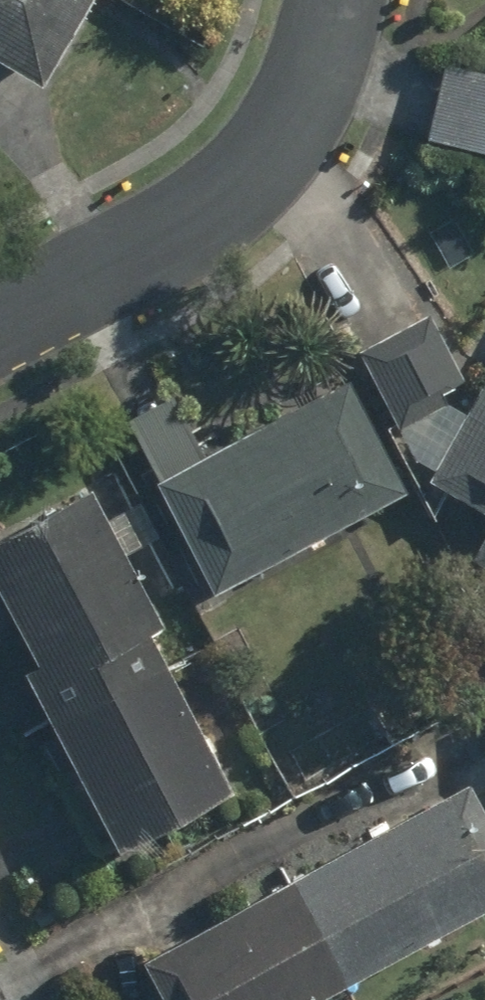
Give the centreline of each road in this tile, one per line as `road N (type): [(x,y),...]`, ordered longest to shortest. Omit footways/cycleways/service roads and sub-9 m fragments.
road 1 (residential): [(332,0),(307,92),(221,193),(159,240),(0,324)]

